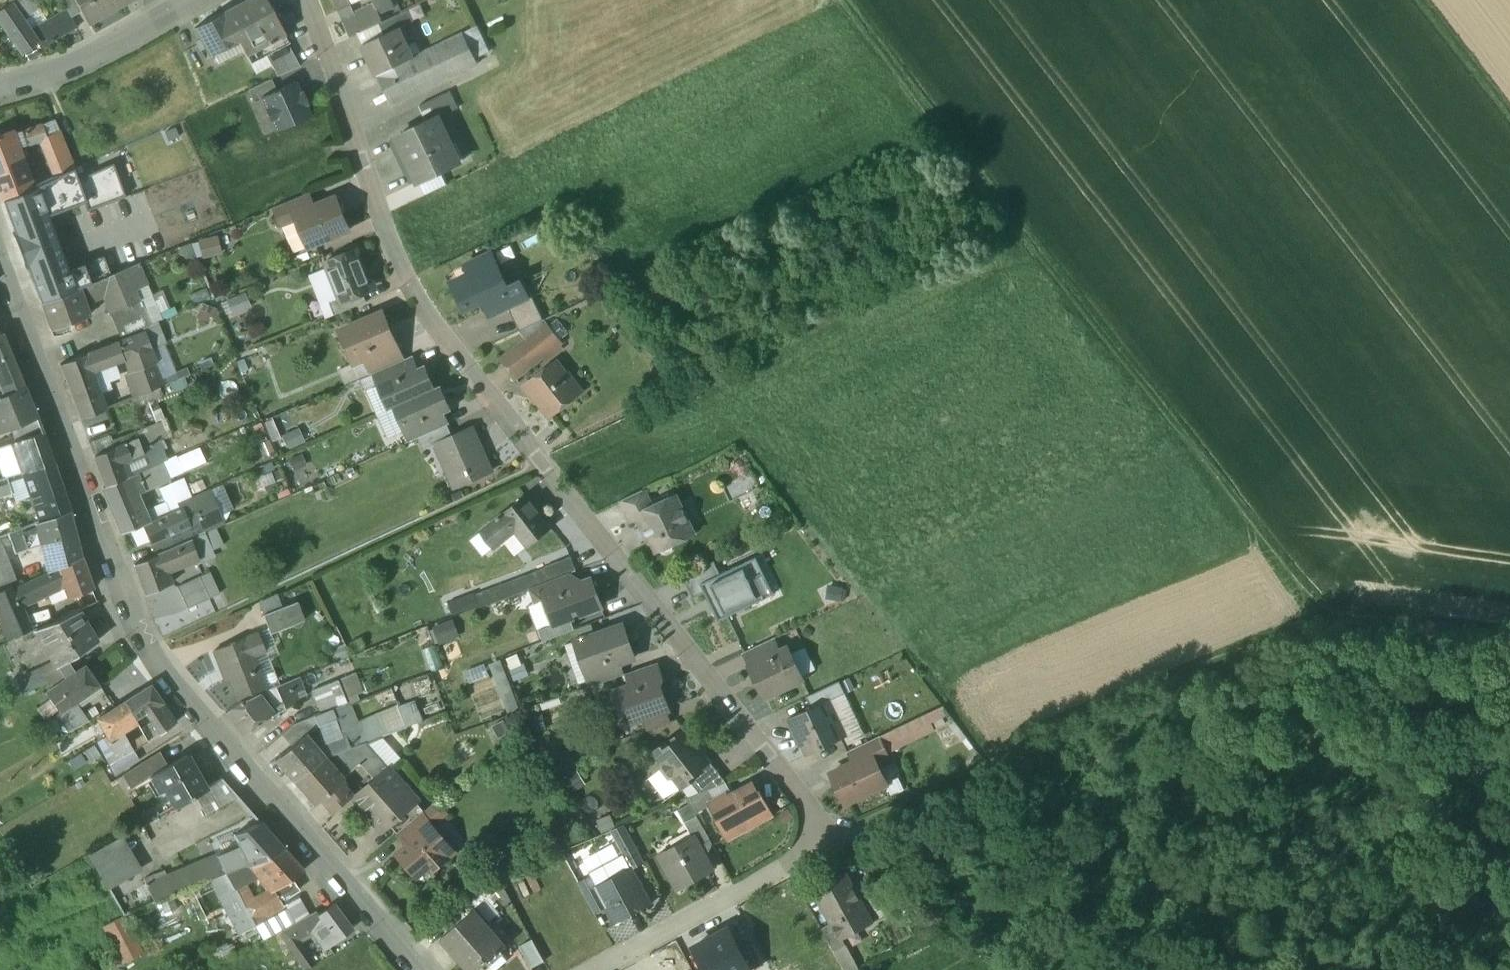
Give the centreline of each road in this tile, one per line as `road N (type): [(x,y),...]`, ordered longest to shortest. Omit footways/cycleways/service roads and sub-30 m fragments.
road 1 (residential): [(602,969),(787,866),(818,831),(768,752),(407,282),(306,0)]
road 2 (residential): [(414,969),(150,648),(0,259)]
road 3 (track): [(842,0),(1325,626)]
road 4 (track): [(1509,652),(1325,626),(1004,769)]
road 5 (residential): [(168,21),(60,73),(0,86)]
road 6 (track): [(1509,107),(1427,0)]

